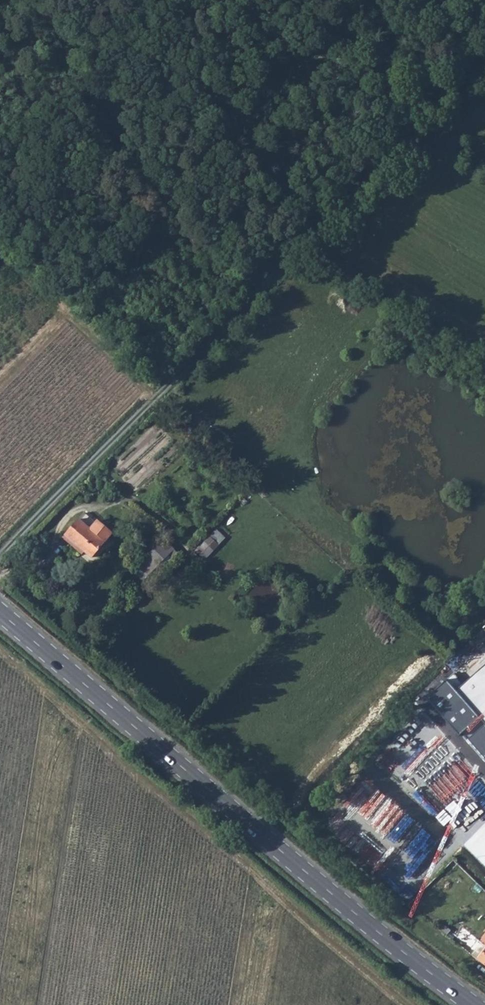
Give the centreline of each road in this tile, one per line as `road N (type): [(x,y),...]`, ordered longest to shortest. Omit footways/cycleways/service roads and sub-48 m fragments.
road 1 (primary): [(474,1004),(0,612)]

